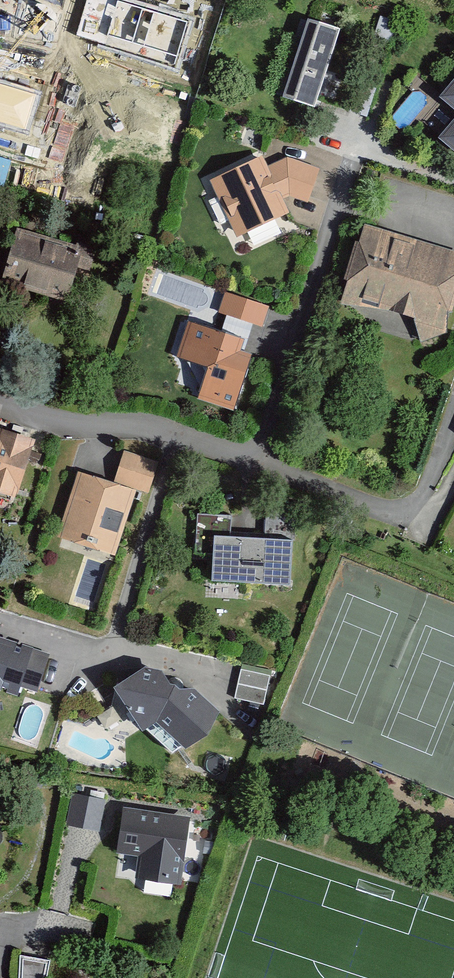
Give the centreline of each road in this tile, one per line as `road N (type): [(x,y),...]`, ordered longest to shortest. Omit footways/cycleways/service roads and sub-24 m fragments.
road 1 (residential): [(406,514),(138,427),(71,426),(0,403)]

